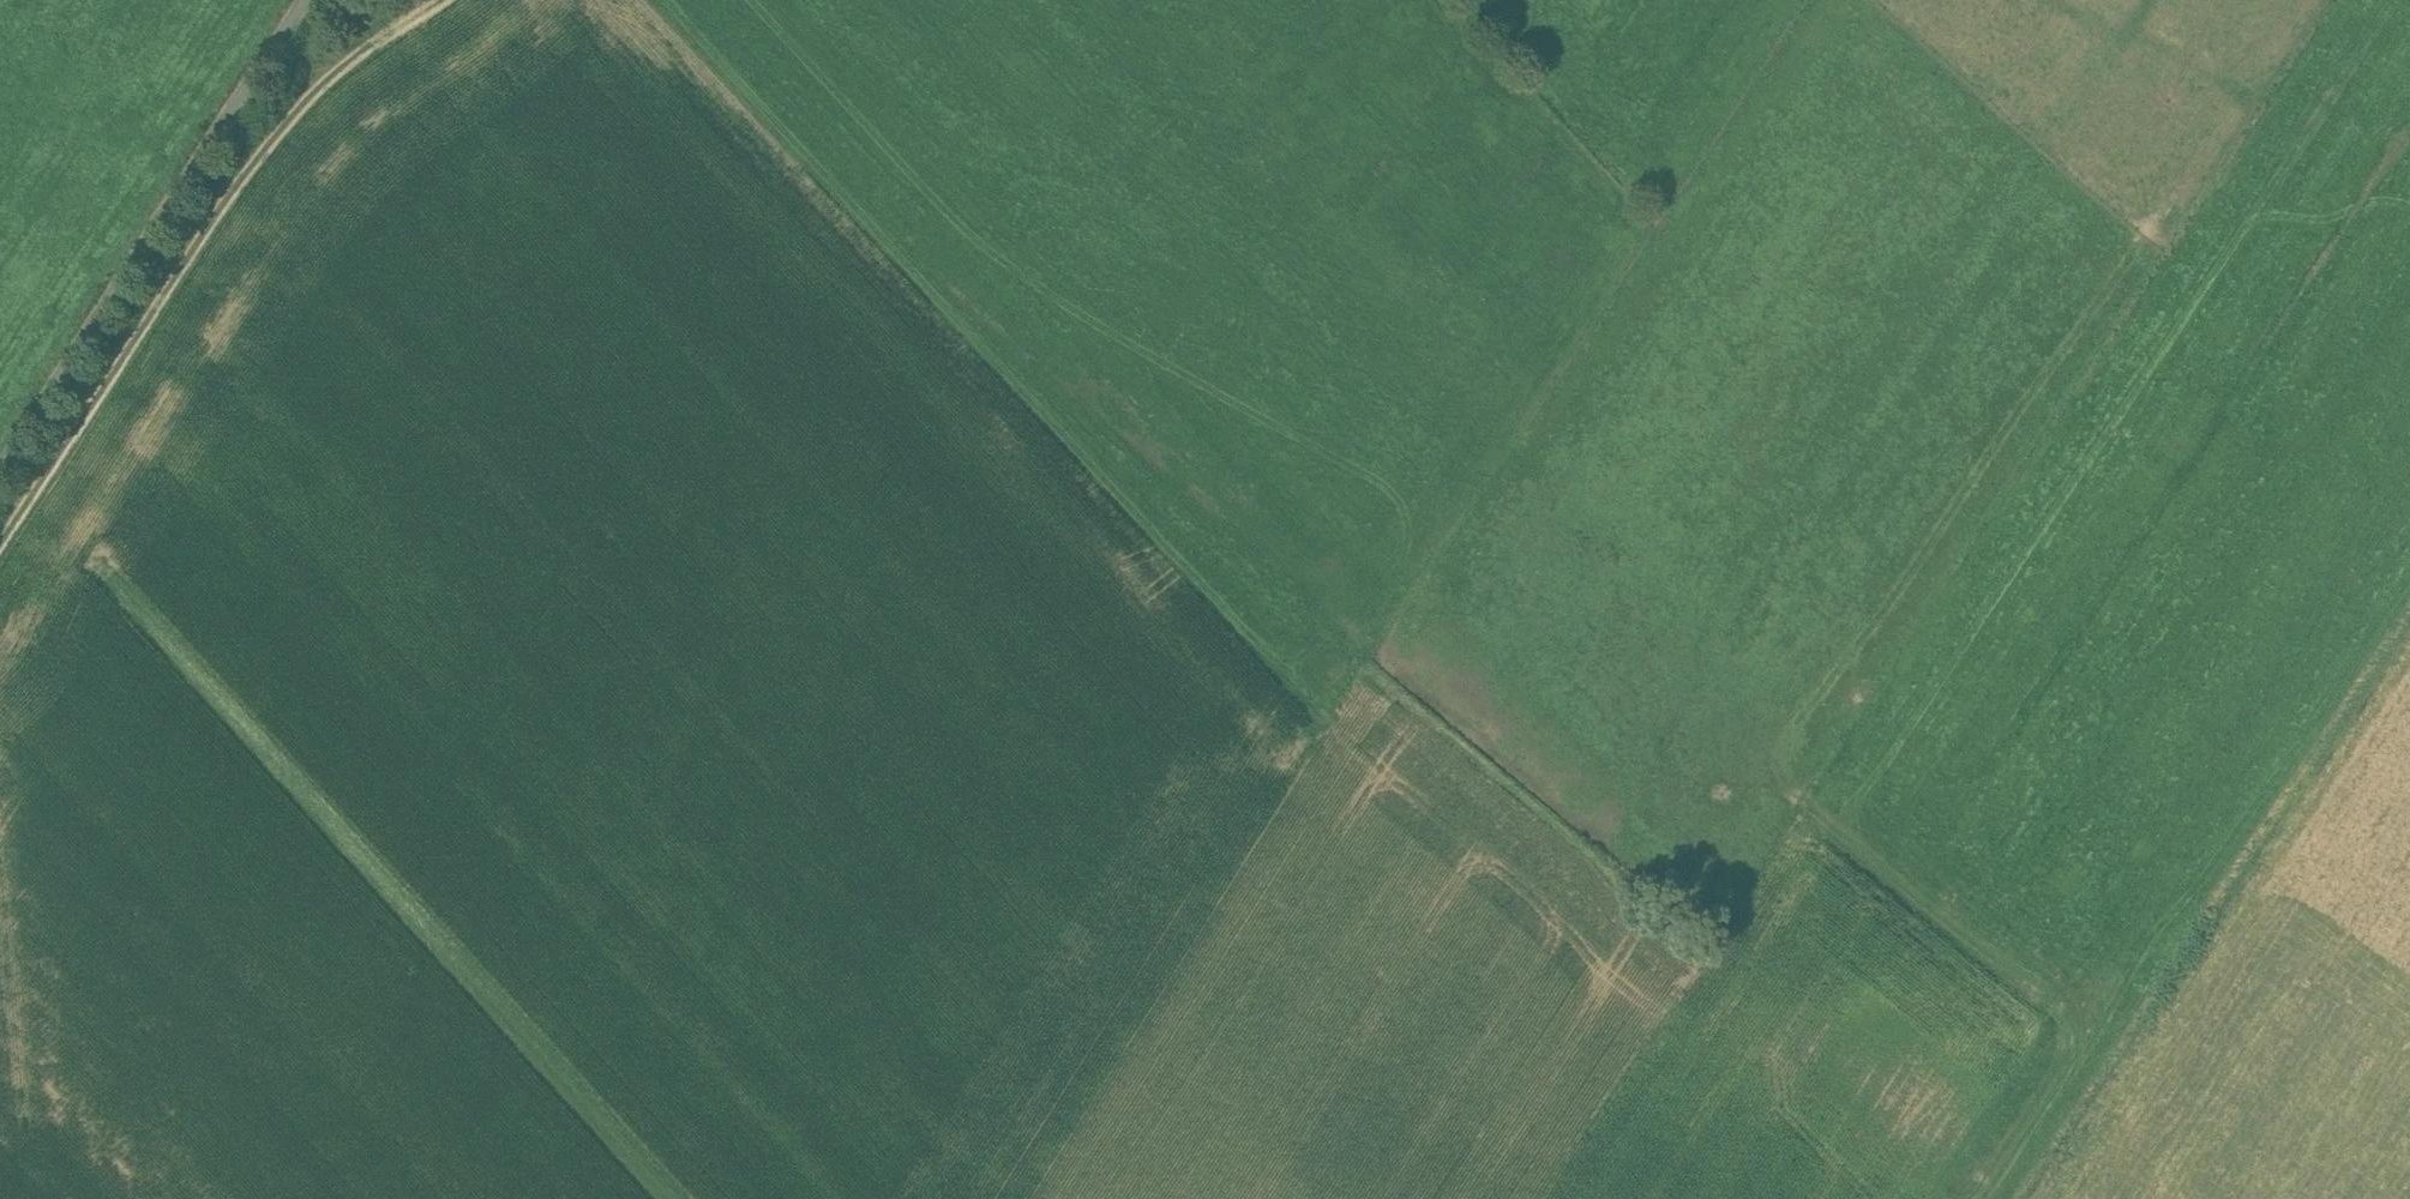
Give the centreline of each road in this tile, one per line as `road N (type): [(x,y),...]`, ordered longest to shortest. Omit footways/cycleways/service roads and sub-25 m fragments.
road 1 (track): [(0,536),(273,136),(318,87),(438,0)]

